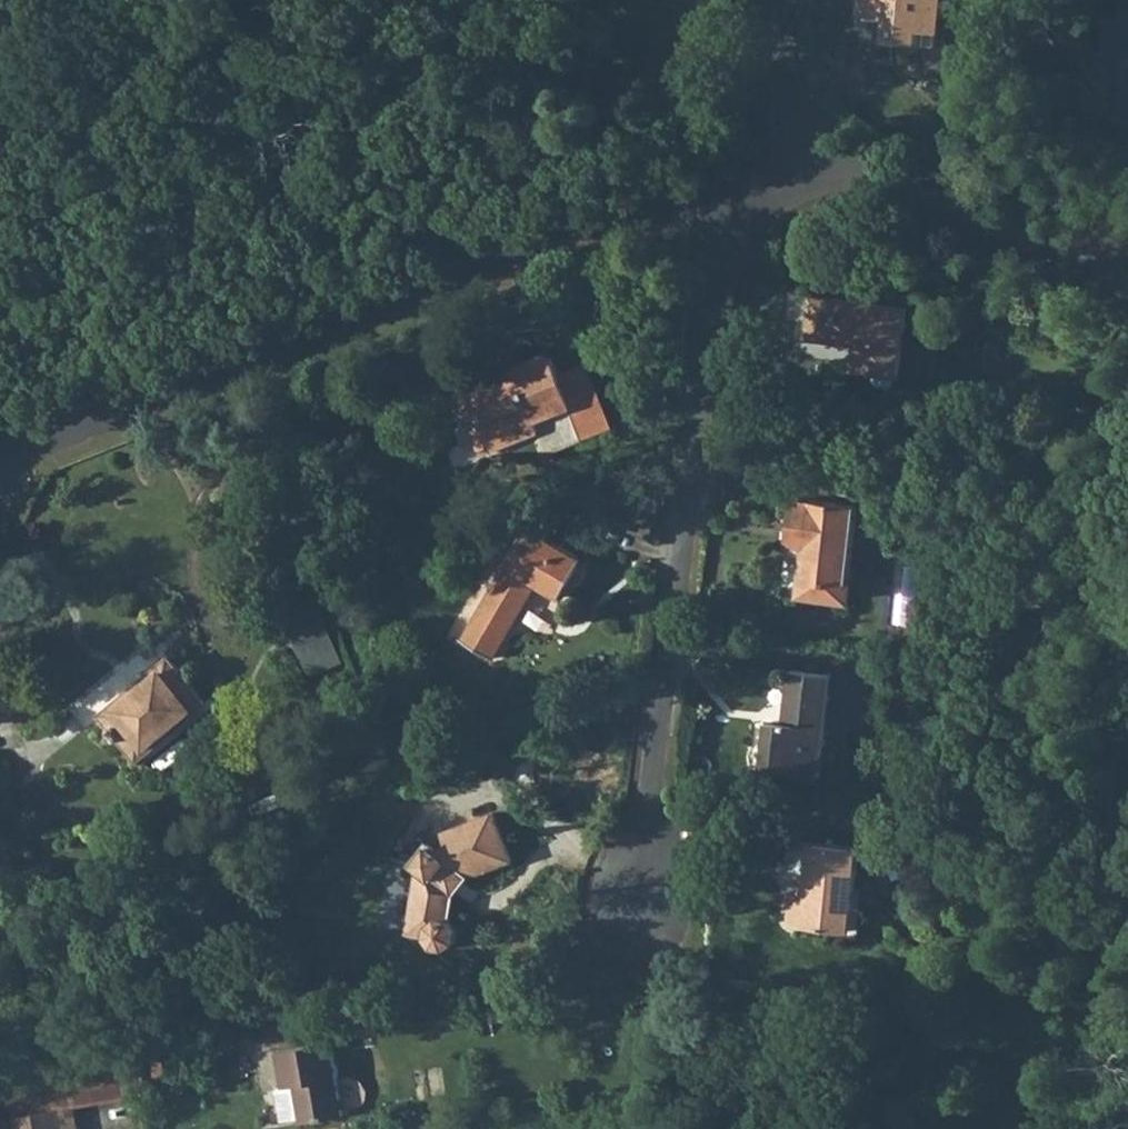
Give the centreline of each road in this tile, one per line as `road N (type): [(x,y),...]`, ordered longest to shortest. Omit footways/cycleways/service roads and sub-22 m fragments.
road 1 (residential): [(732,167),(0,468)]
road 2 (residential): [(732,167),(661,809)]
road 3 (residential): [(1127,276),(987,214),(891,184),(732,167)]
road 4 (residential): [(790,0),(774,103),(732,167)]

